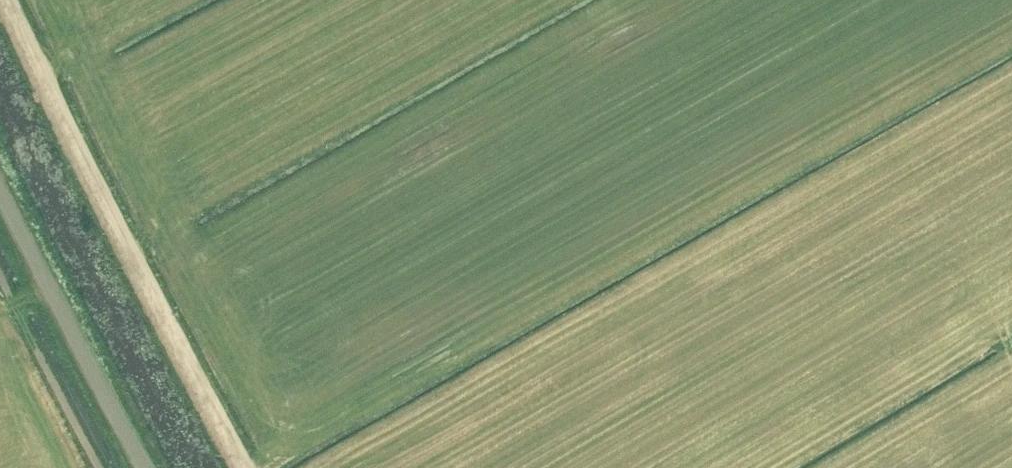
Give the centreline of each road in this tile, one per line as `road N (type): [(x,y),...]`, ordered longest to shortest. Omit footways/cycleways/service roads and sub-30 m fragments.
road 1 (track): [(242,467),(3,0)]
road 2 (unclassified): [(145,467),(0,189)]

